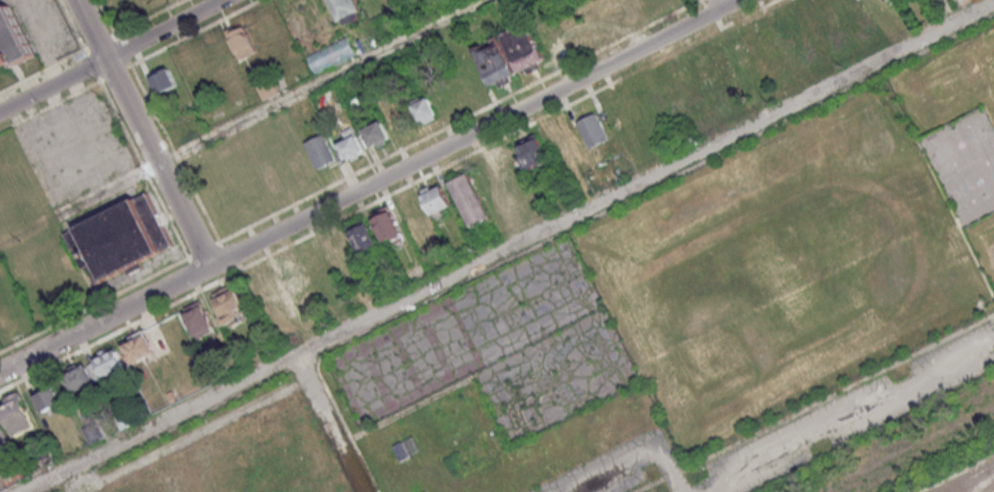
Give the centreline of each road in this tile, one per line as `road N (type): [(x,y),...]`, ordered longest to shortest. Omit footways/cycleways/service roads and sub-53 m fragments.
road 1 (residential): [(0,372),(738,0)]
road 2 (residential): [(209,266),(76,0)]
road 3 (track): [(80,486),(303,377)]
road 4 (residential): [(0,112),(221,0)]
road 5 (track): [(549,491),(652,439),(683,491)]

